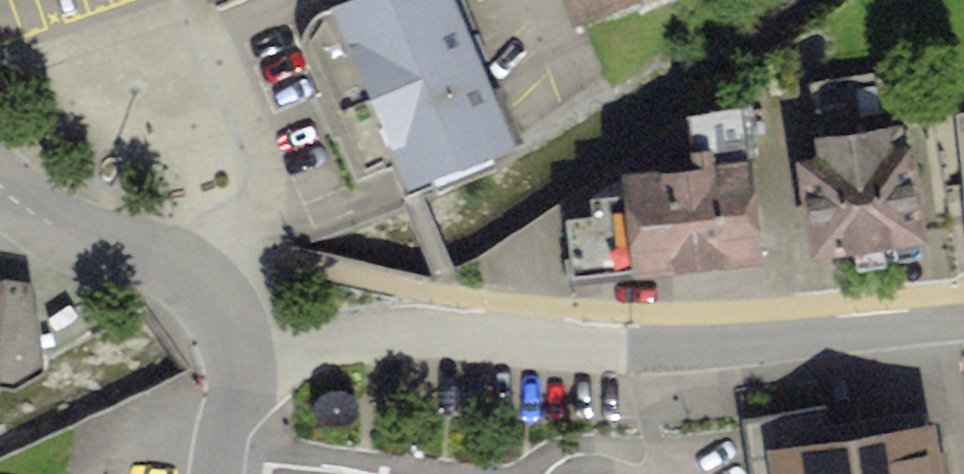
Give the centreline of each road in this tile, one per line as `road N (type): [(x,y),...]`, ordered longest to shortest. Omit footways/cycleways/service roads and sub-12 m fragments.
road 1 (residential): [(239,362),(448,329),(647,345),(963,319)]
road 2 (residential): [(239,362),(227,322),(187,280),(160,265),(0,226)]

